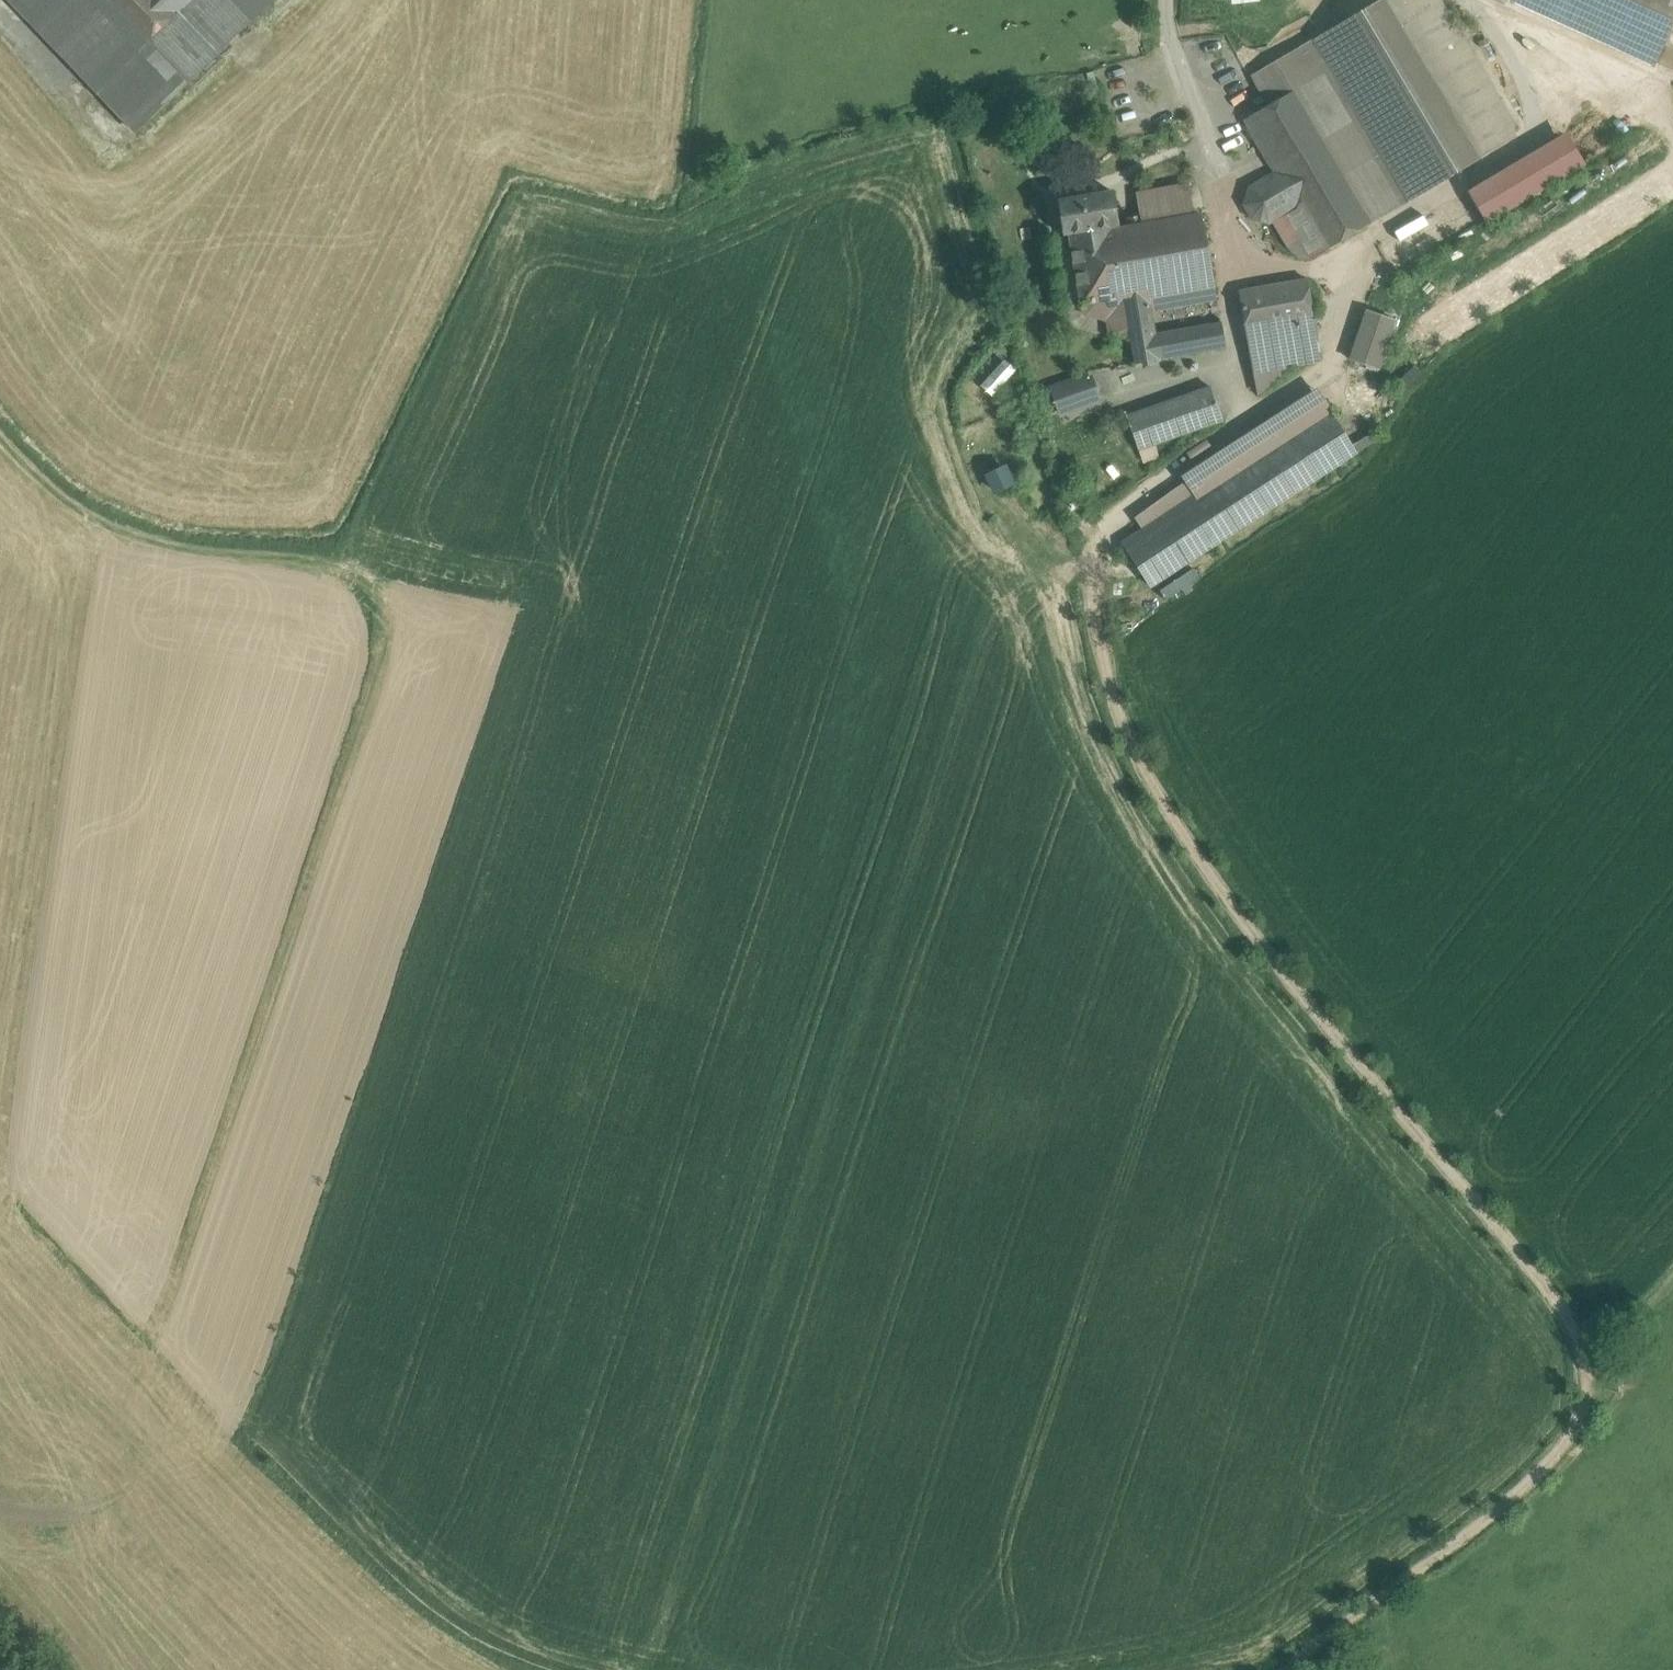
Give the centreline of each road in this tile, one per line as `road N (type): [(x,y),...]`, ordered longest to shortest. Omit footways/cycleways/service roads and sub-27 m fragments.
road 1 (track): [(1310,387),(1161,474),(1087,585),(1108,721),(1566,1306),(1597,1370),(1586,1422),(1537,1482),(1291,1669)]
road 2 (track): [(0,437),(62,498),(111,527),(164,546),(325,566),(374,589)]
road 3 (track): [(1165,0),(1230,211),(1225,269)]
road 4 (track): [(1233,363),(1225,269),(1269,263),(1334,276)]
road 5 (track): [(1310,387),(1335,371),(1350,321),(1334,276)]

